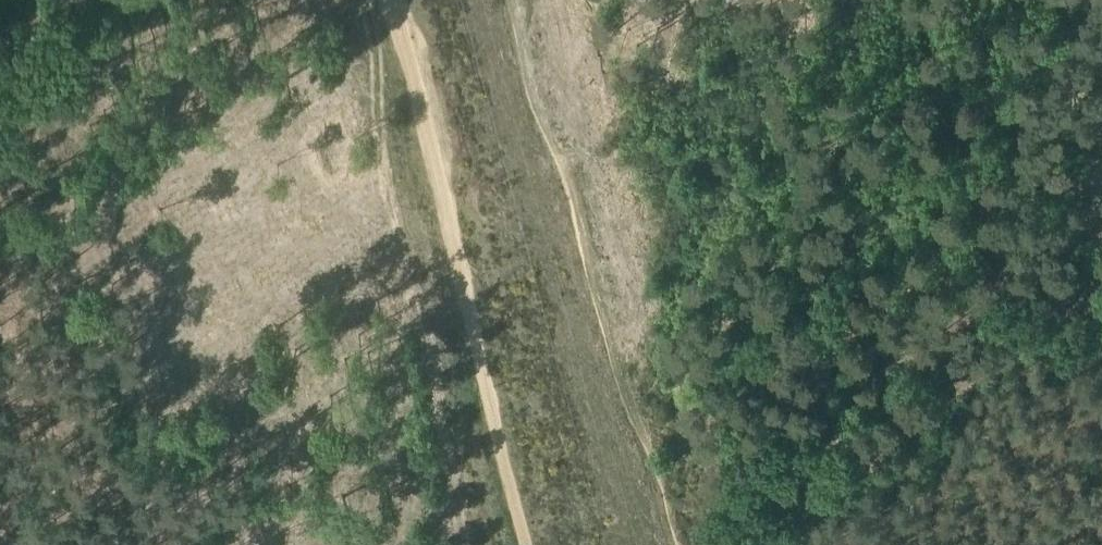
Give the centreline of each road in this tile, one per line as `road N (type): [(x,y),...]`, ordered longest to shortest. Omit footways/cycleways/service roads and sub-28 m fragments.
road 1 (track): [(440,217),(622,131),(986,0)]
road 2 (track): [(695,544),(560,162),(519,0)]
road 3 (track): [(765,544),(1082,306)]
road 4 (track): [(533,544),(440,217)]
road 5 (track): [(388,0),(429,134),(440,217)]

